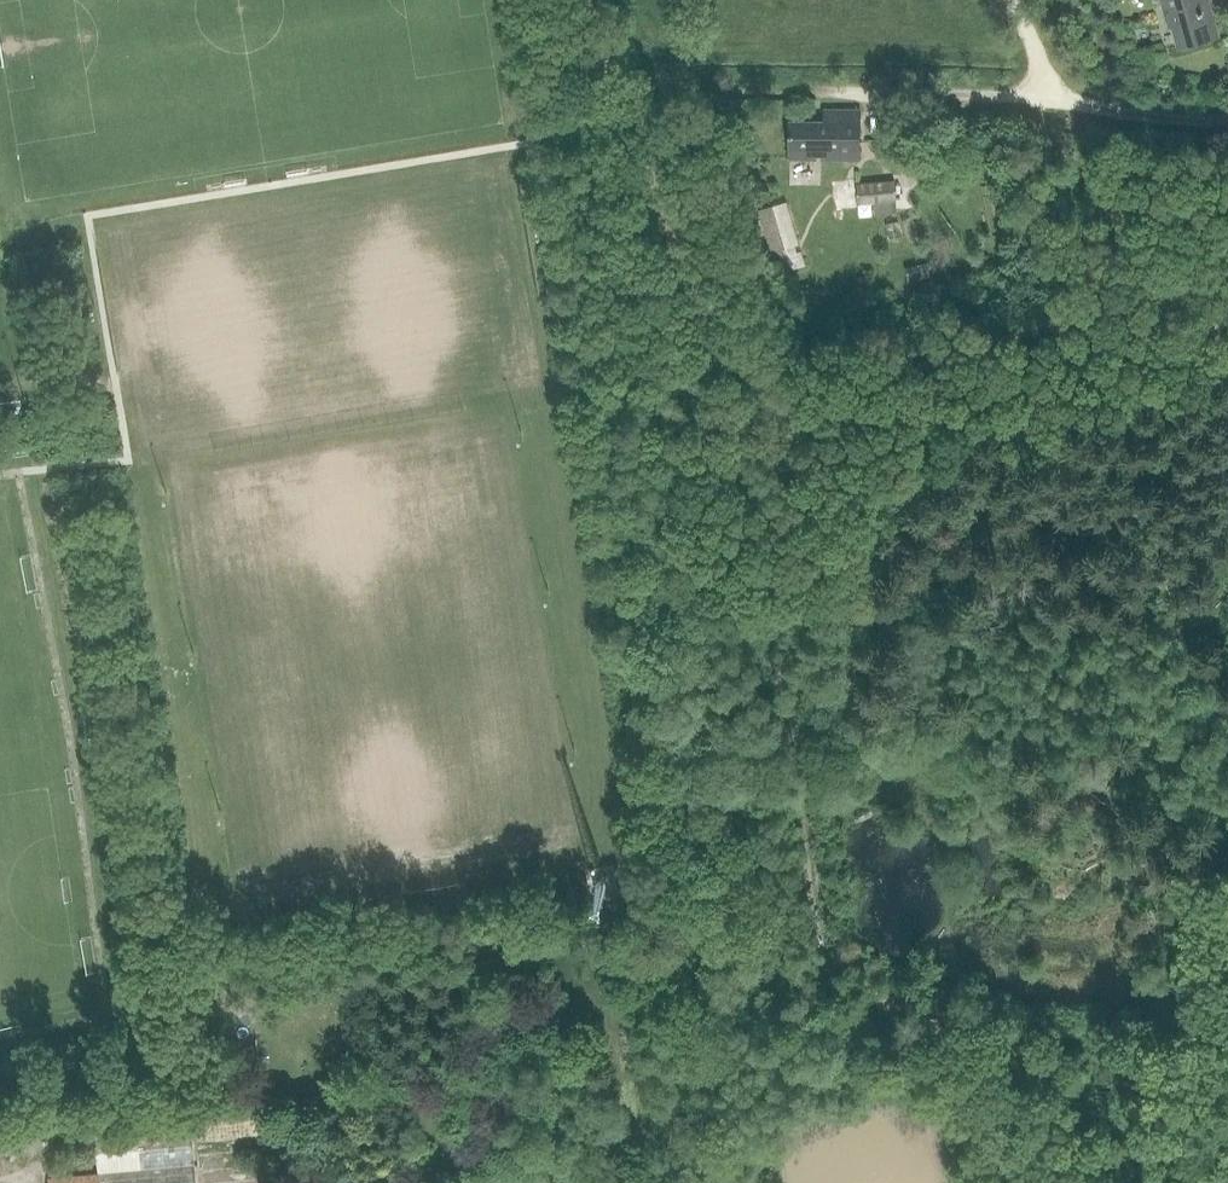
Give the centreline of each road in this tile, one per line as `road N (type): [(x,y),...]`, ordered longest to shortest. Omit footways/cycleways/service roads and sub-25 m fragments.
road 1 (track): [(824,87),(1053,106),(1009,0)]
road 2 (track): [(1227,359),(1069,148),(1053,106)]
road 3 (track): [(824,87),(629,86)]
road 4 (track): [(1227,120),(1053,106)]

